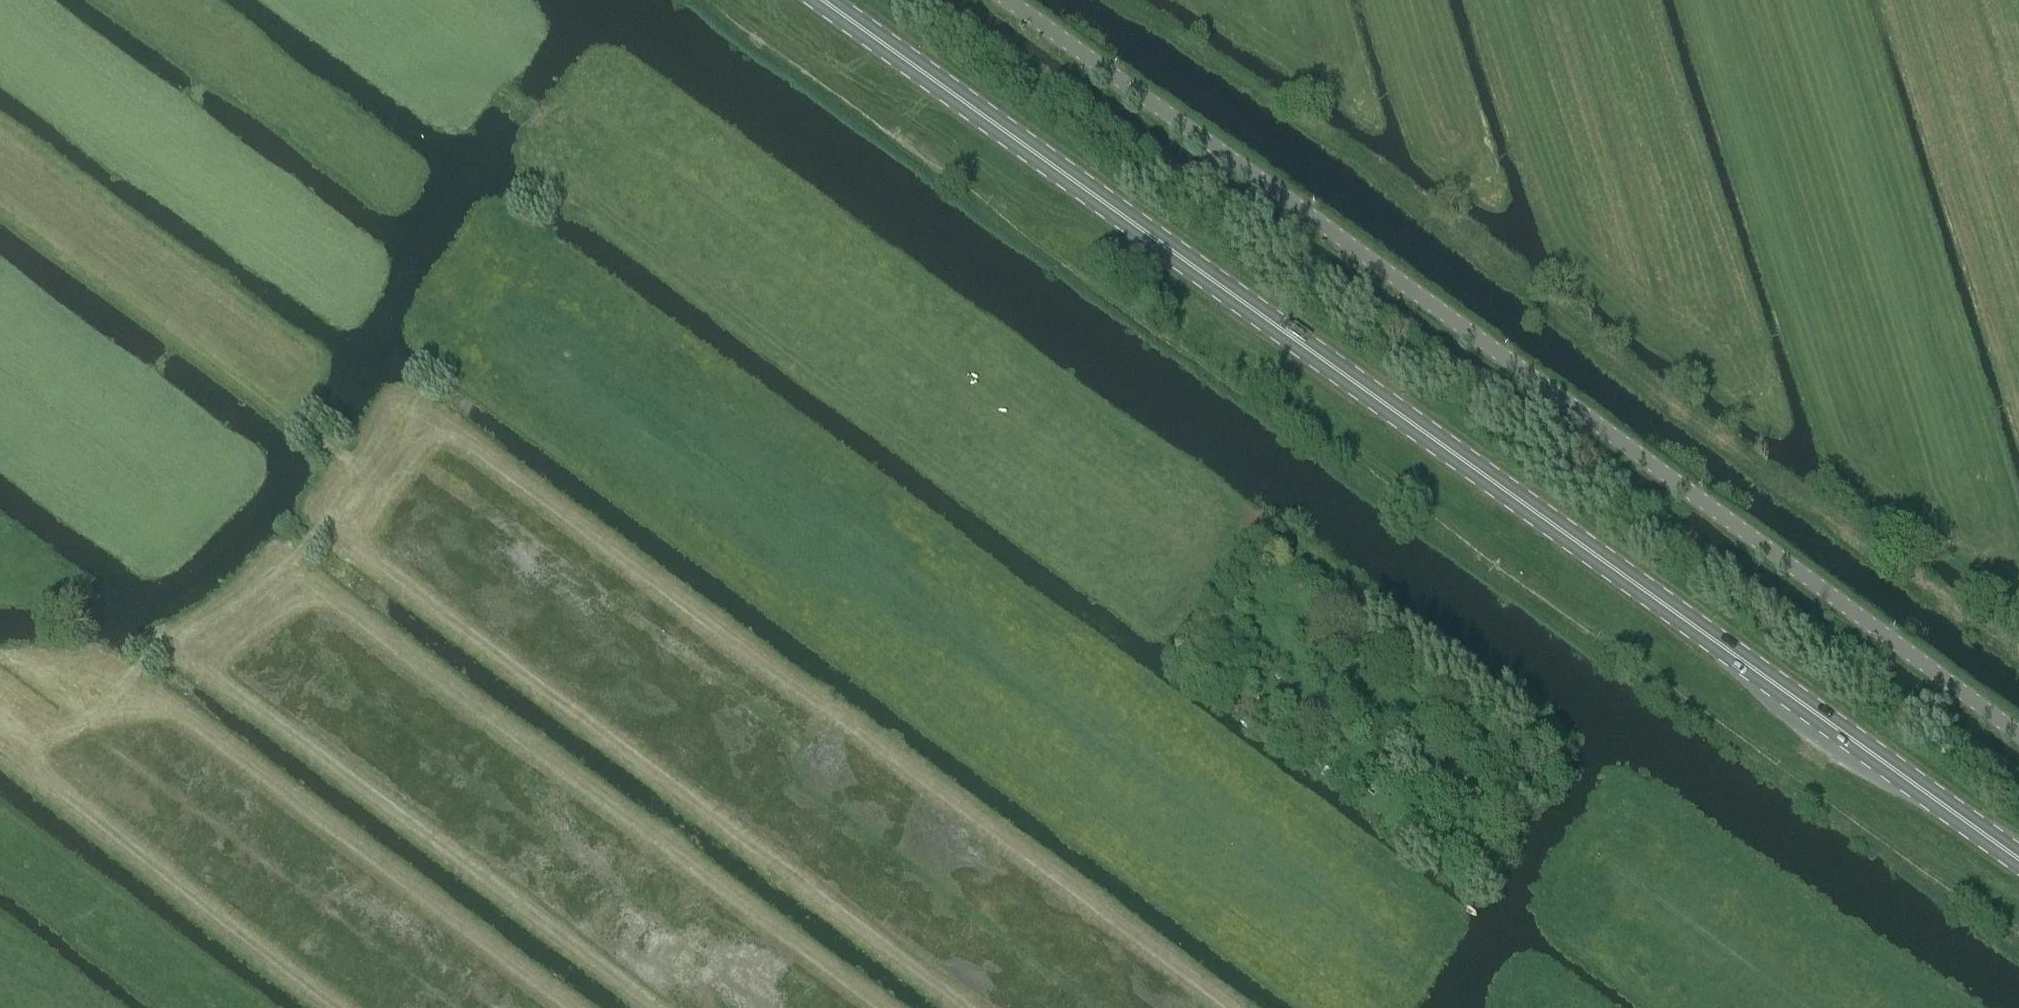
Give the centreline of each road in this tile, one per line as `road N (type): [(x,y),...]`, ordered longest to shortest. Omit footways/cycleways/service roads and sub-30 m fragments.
road 1 (primary): [(2018,860),(822,0)]
road 2 (unclassified): [(2018,735),(1007,0)]

